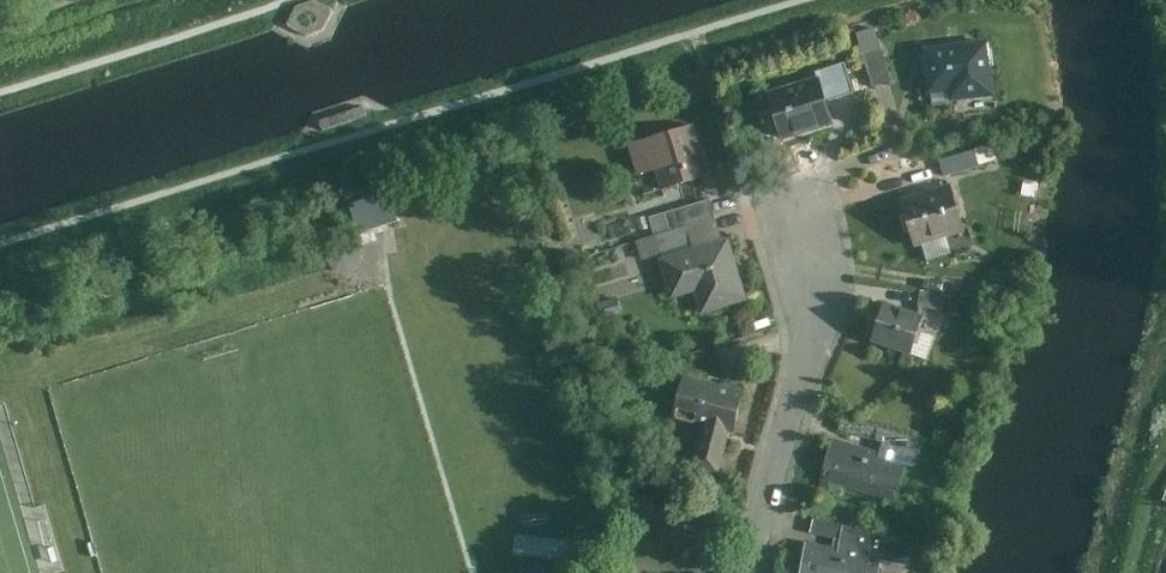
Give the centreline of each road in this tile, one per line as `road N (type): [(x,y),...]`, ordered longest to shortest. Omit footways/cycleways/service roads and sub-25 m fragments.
road 1 (residential): [(752,572),(813,331),(797,207)]

